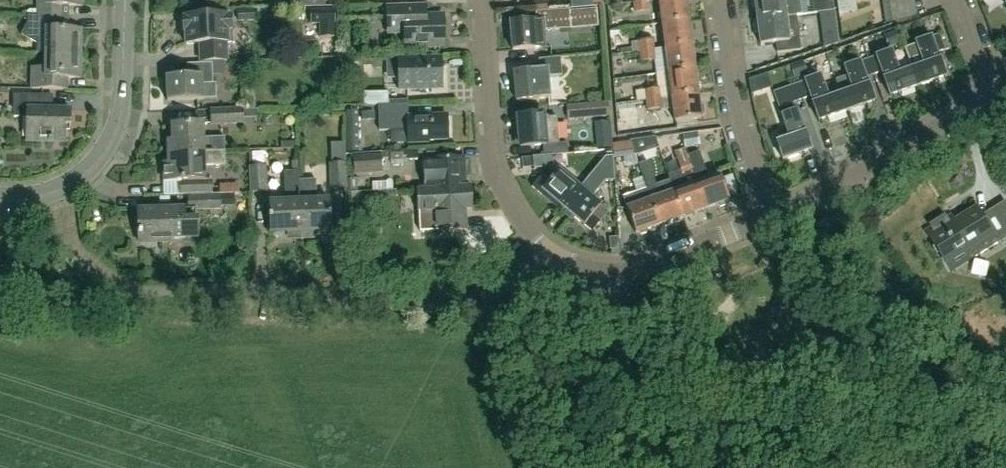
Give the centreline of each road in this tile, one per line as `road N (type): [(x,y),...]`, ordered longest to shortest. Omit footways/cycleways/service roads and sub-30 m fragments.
road 1 (residential): [(553,257),(499,182),(488,151),(477,0)]
road 2 (residential): [(0,199),(71,184),(106,148),(122,98),(125,0)]
road 3 (residential): [(768,217),(892,154),(995,84)]
road 4 (residential): [(553,257),(635,269),(768,217)]
road 5 (residential): [(768,217),(733,99),(720,0)]
road 6 (residential): [(553,257),(525,283),(472,304),(346,300)]

